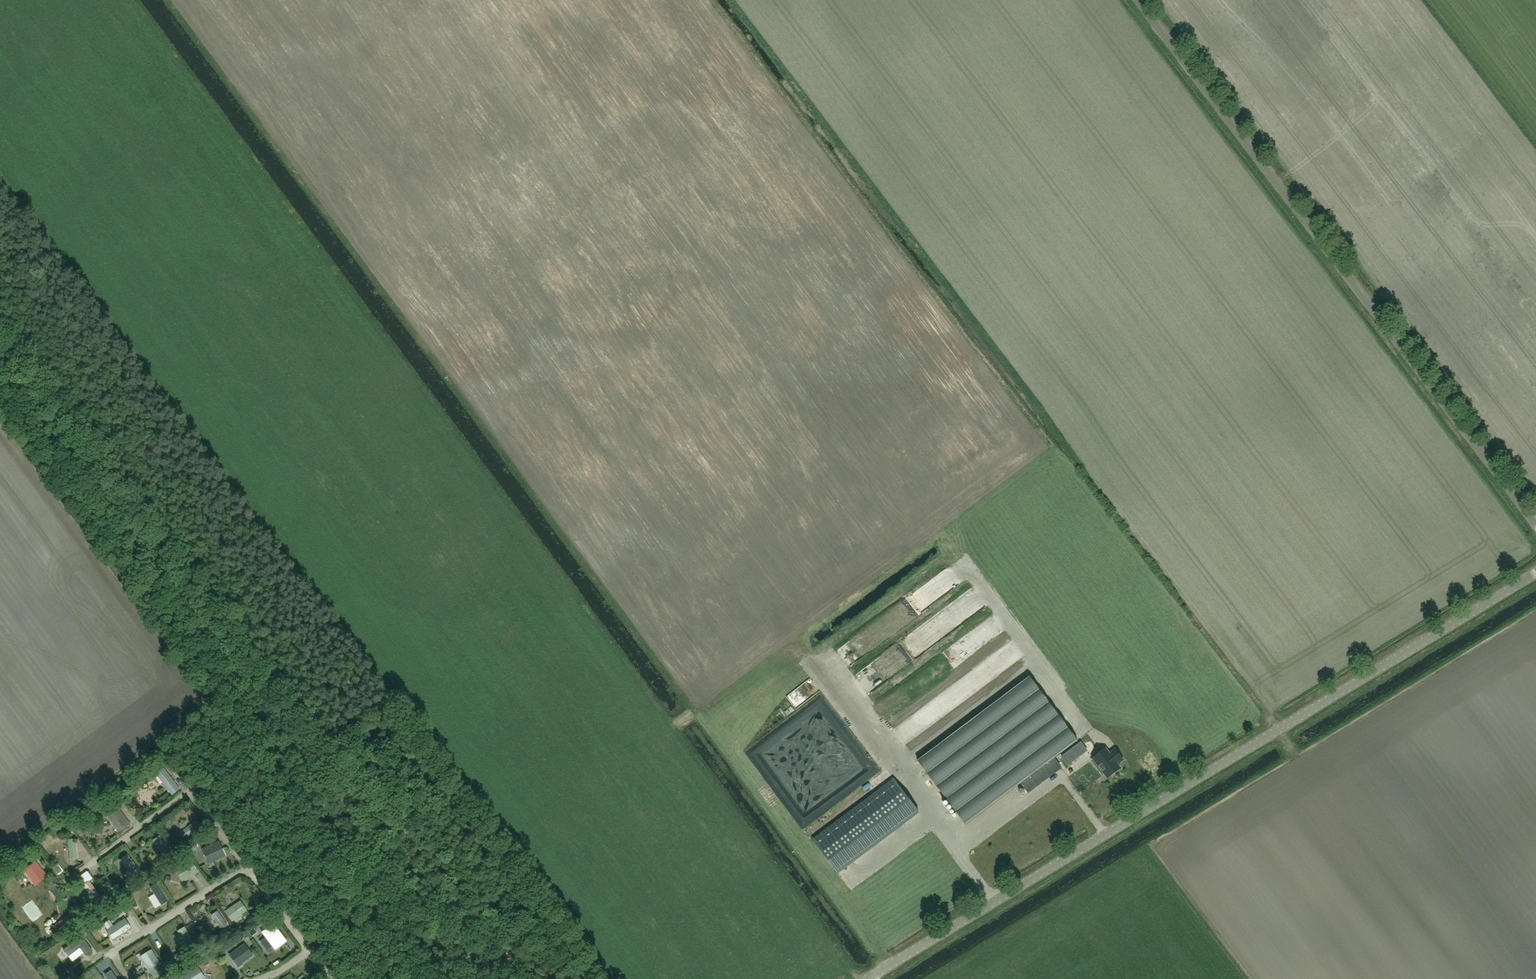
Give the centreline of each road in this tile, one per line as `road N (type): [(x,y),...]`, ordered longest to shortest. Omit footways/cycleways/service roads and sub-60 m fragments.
road 1 (unclassified): [(868,978),(1535,573)]
road 2 (track): [(0,355),(298,752),(313,800),(321,890),(385,978)]
road 3 (unclassified): [(1535,528),(1141,0)]

